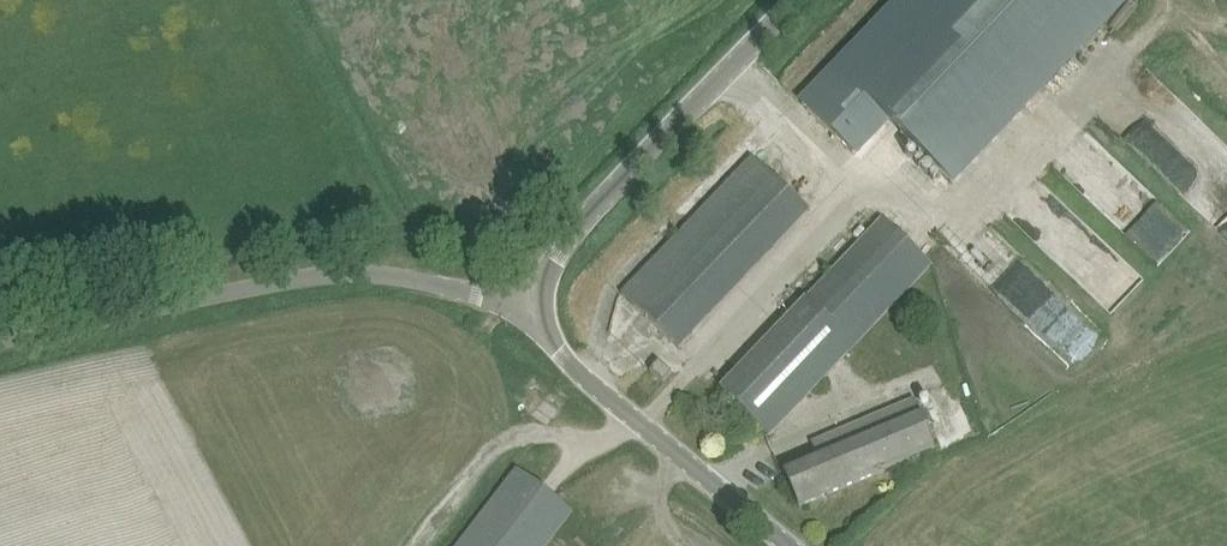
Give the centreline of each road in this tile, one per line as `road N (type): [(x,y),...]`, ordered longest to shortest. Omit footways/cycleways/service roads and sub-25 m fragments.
road 1 (unclassified): [(0,341),(312,275),(402,277),(517,308)]
road 2 (unclassified): [(517,308),(589,216),(799,0)]
road 3 (unclassified): [(788,545),(517,308)]

